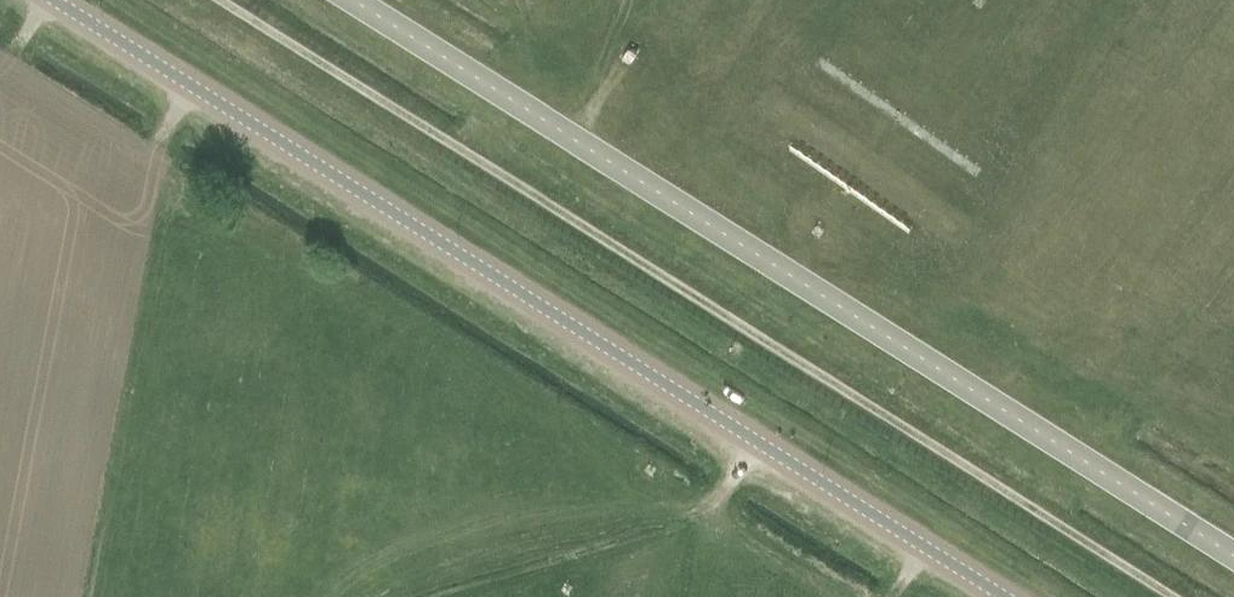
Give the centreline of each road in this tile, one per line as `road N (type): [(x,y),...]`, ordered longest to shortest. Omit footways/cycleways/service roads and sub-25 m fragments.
road 1 (unclassified): [(1003,596),(51,0)]
road 2 (track): [(1173,596),(233,0)]

